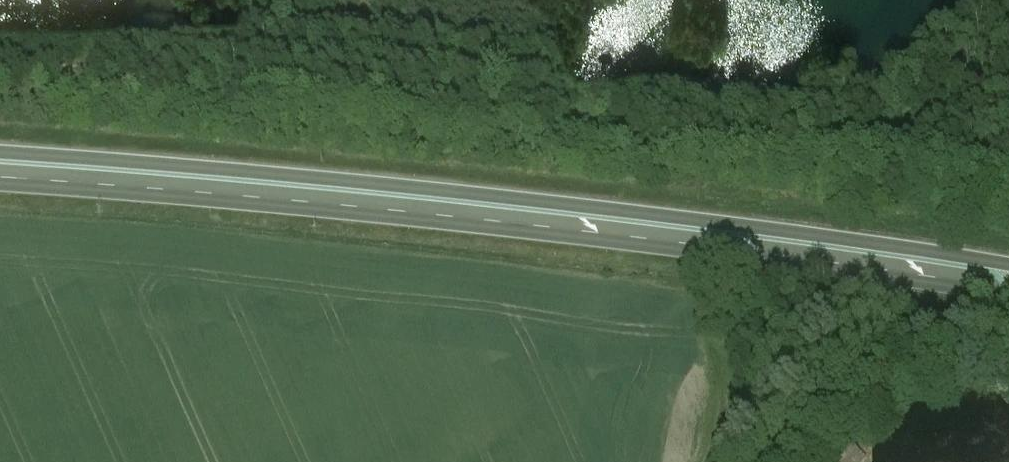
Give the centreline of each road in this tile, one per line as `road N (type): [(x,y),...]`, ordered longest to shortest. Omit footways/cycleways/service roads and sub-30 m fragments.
road 1 (trunk): [(0,181),(533,228),(1008,293)]
road 2 (trunk): [(1008,268),(571,209),(0,156)]

